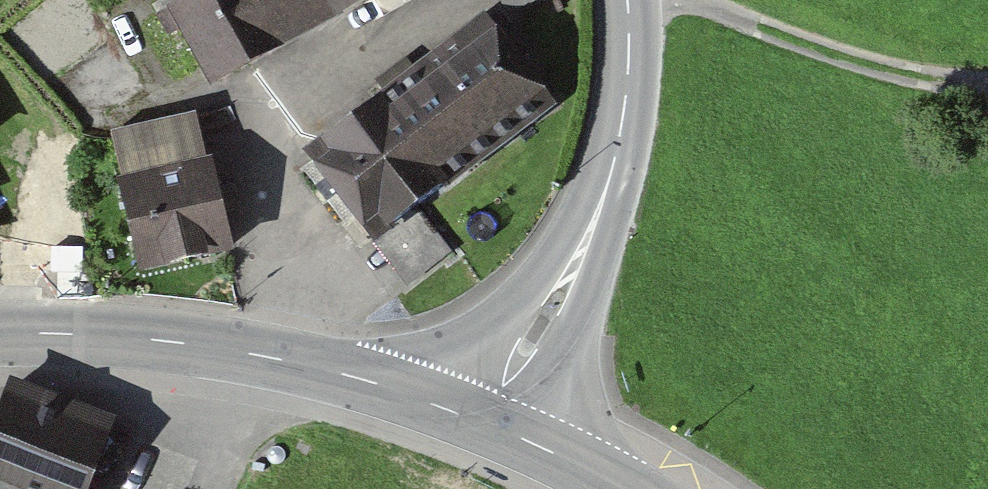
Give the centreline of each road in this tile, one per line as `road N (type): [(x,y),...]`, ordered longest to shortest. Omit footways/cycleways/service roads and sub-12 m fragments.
road 1 (secondary): [(487,424),(369,382),(224,348),(0,334)]
road 2 (tertiary): [(629,0),(629,82),(601,205),(487,424)]
road 3 (track): [(987,81),(899,72),(833,54),(699,0)]
road 4 (secondary): [(624,488),(487,424)]
road 5 (track): [(260,355),(212,488)]

